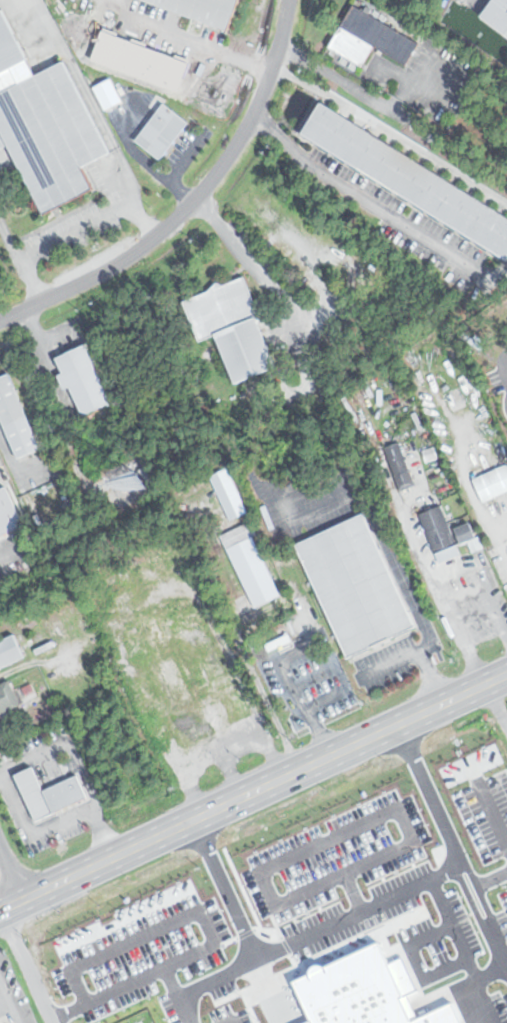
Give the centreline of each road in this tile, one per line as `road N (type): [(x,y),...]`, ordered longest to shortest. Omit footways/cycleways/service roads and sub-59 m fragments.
road 1 (primary): [(0,912),(506,673)]
road 2 (residential): [(0,320),(125,258),(205,186),(264,86),(283,0)]
road 3 (residential): [(10,907),(17,949),(50,1022)]

